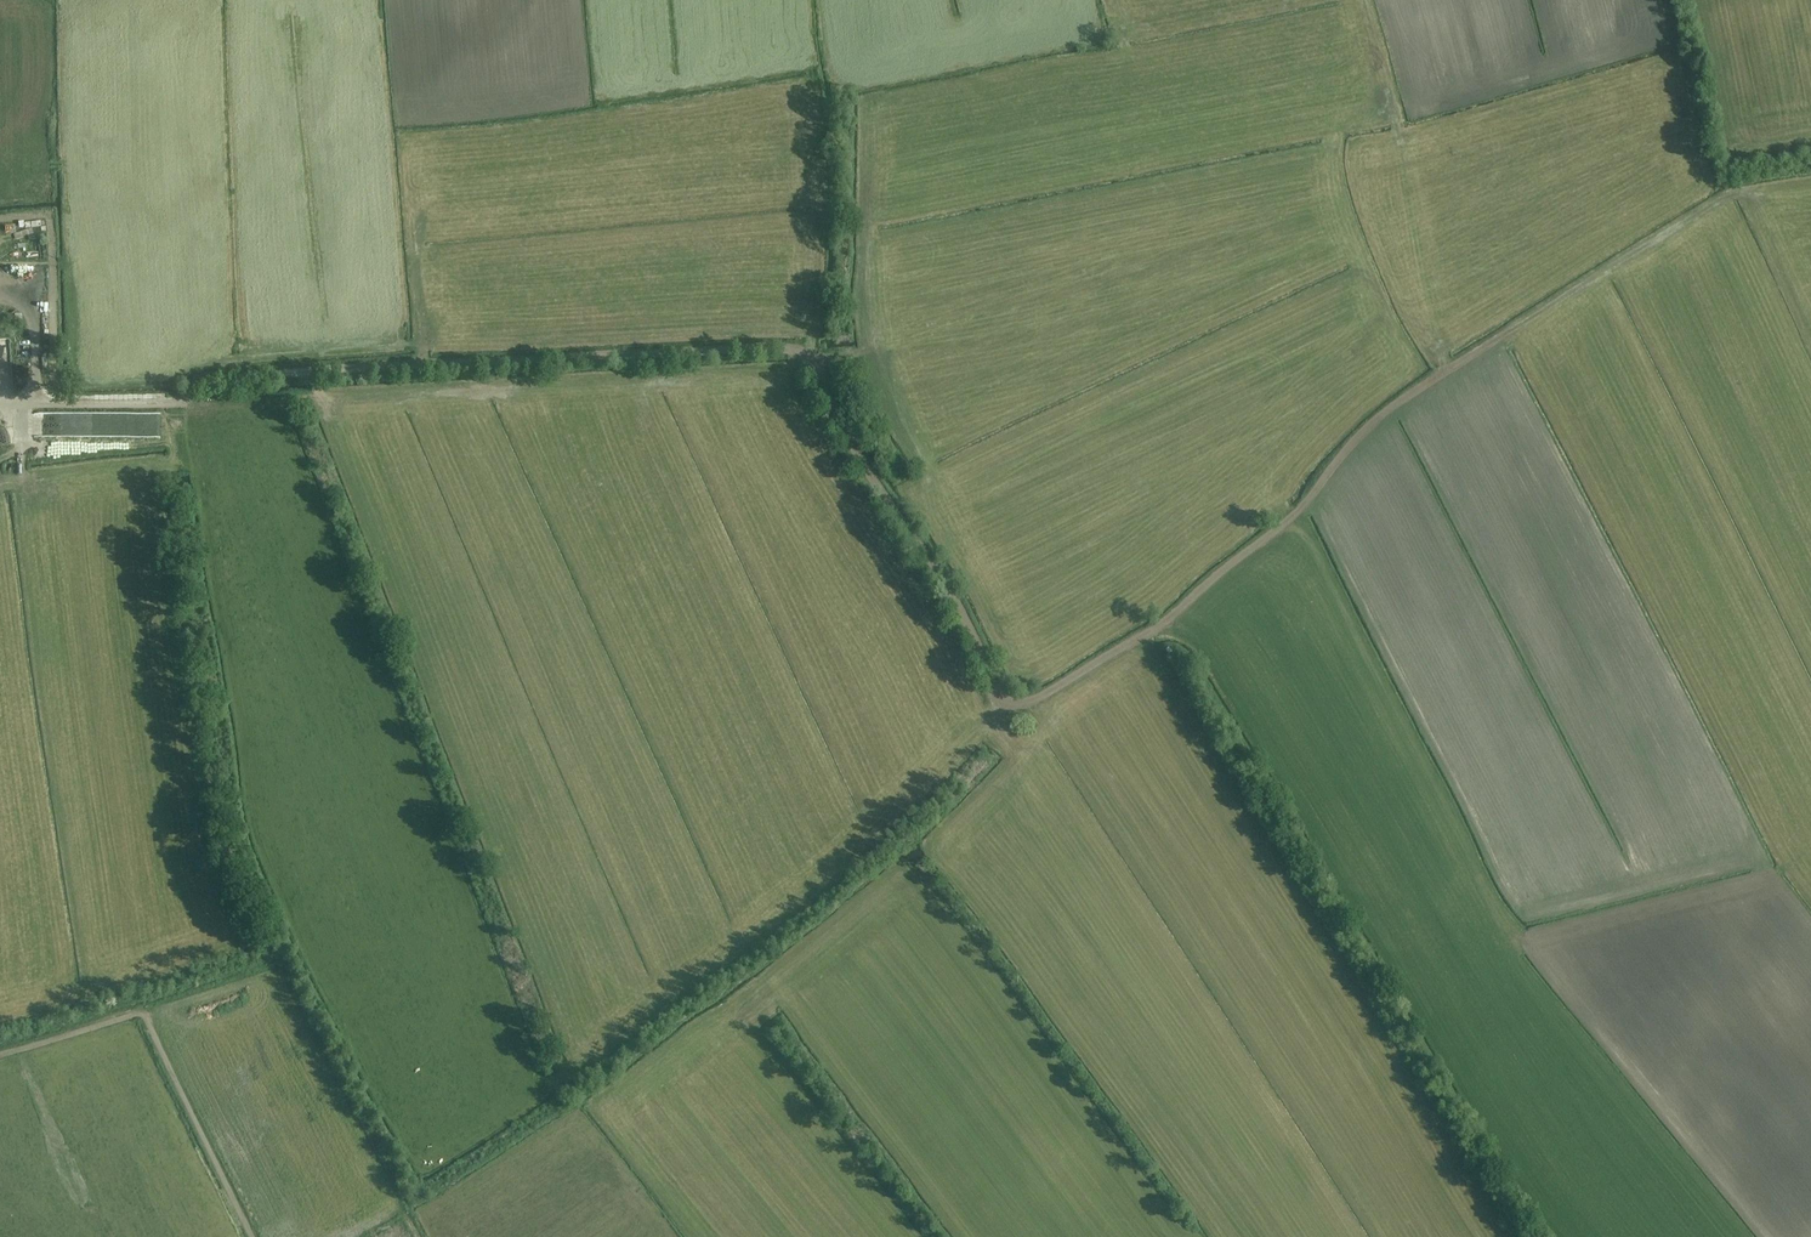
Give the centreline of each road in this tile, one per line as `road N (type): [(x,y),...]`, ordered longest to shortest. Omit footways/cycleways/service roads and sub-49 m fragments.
road 1 (track): [(1033,701),(1002,698),(972,631),(811,357),(782,348),(418,364),(223,380),(166,403),(0,404)]
road 2 (track): [(1763,192),(1725,194),(1405,398),(1334,465),(1287,530),(1162,624)]
road 3 (track): [(1444,373),(1398,135),(1362,0)]
road 4 (track): [(1162,624),(1033,701)]

